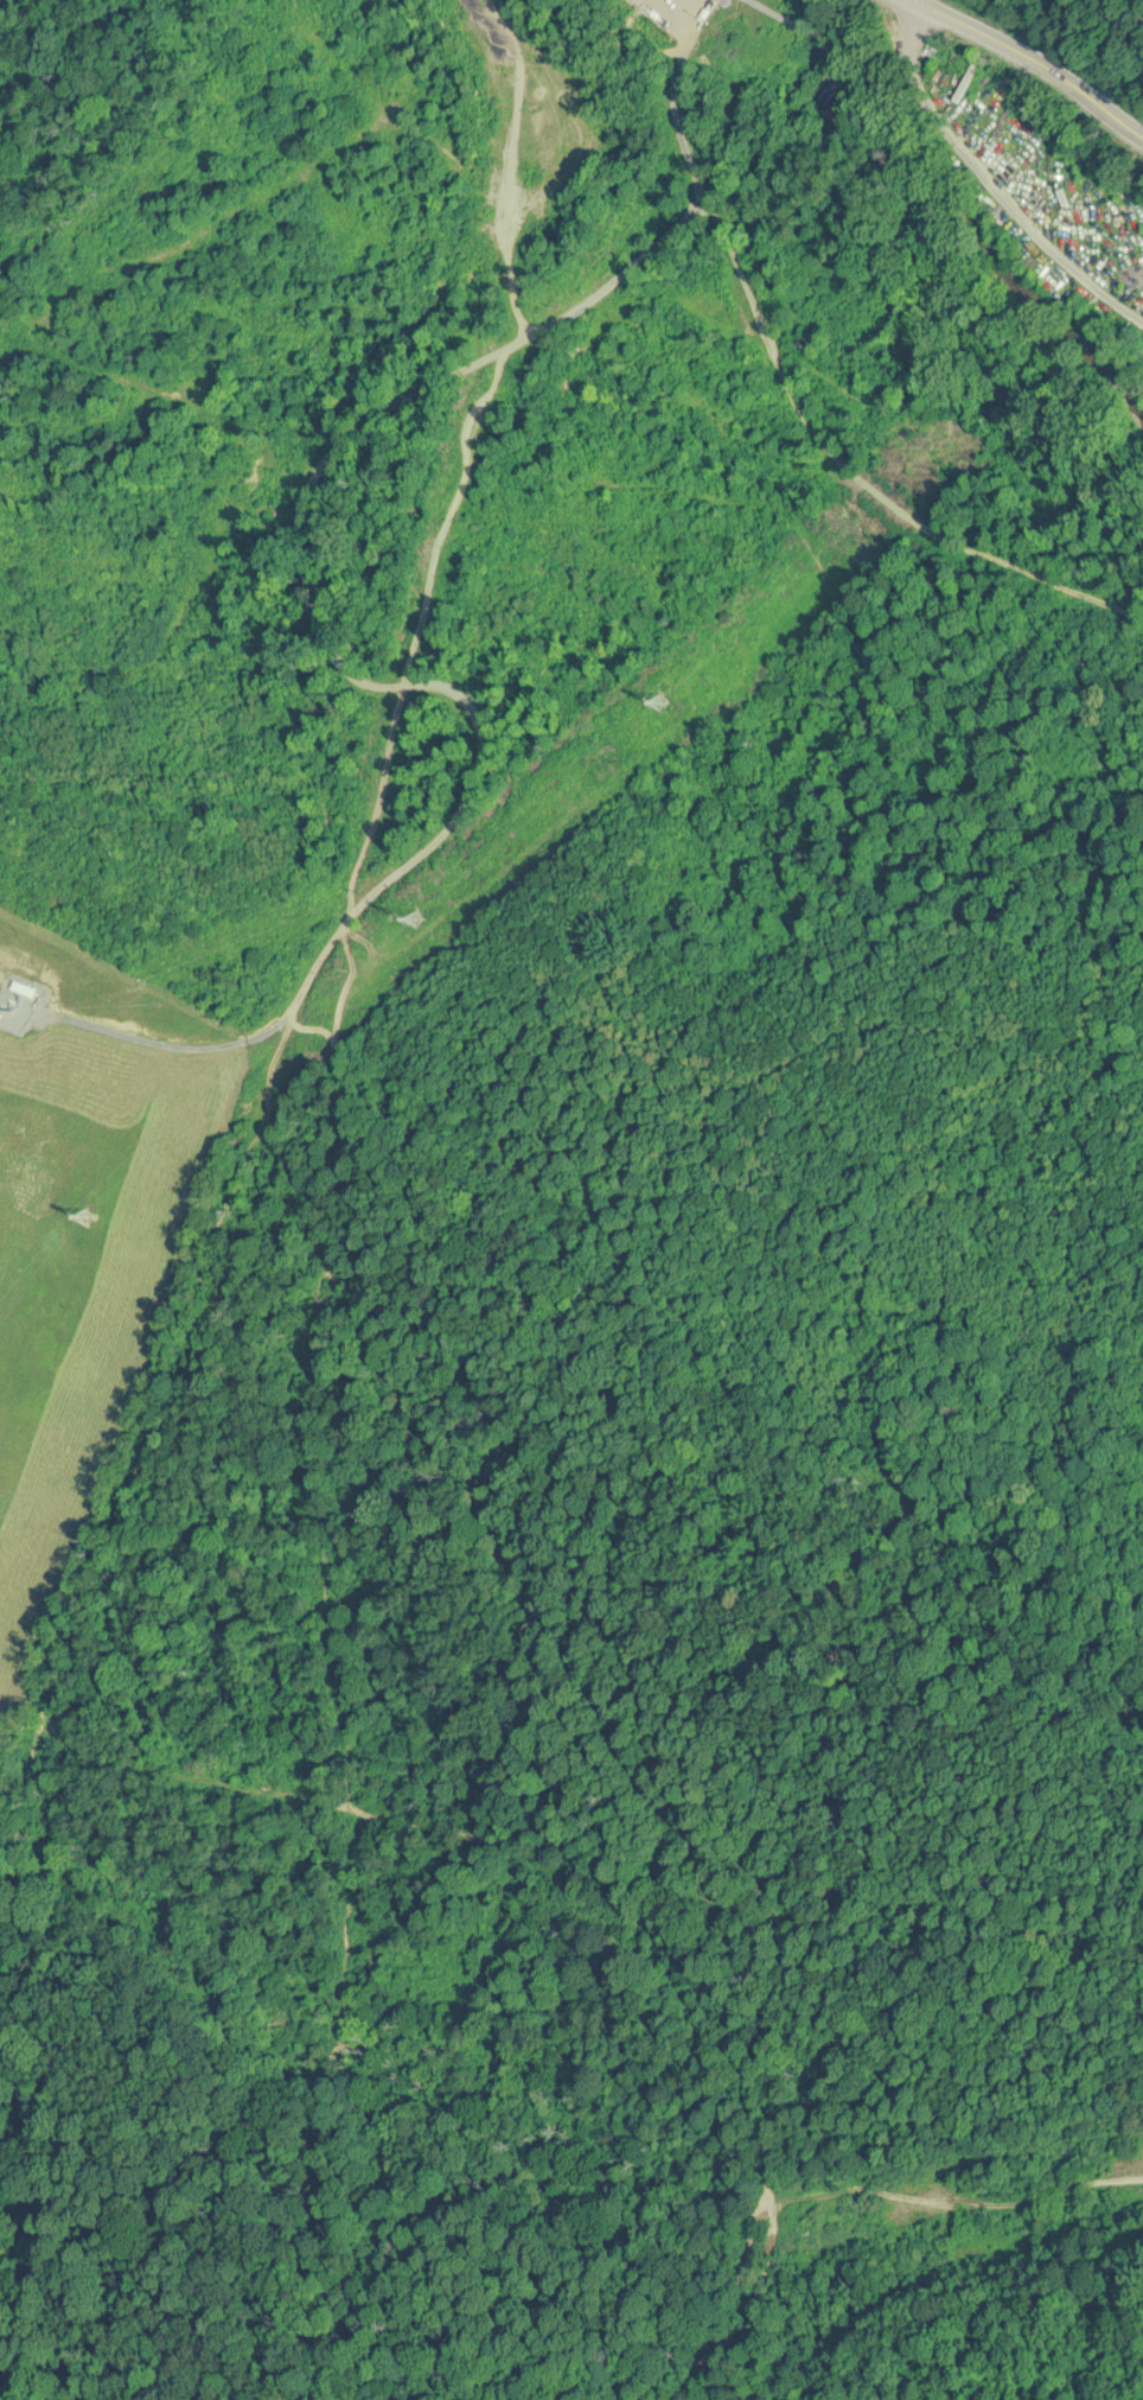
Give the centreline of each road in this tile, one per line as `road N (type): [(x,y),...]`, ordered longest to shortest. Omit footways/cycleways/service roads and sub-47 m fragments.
road 1 (primary): [(913,0),(1019,52),(1142,137)]

